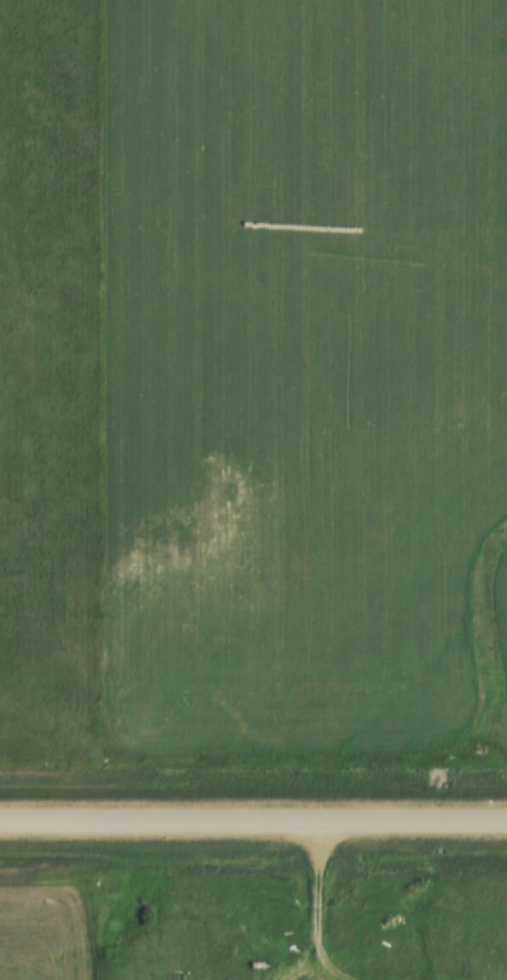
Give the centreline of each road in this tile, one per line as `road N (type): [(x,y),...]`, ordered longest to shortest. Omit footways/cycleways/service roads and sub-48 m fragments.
road 1 (tertiary): [(506,822),(0,821)]

